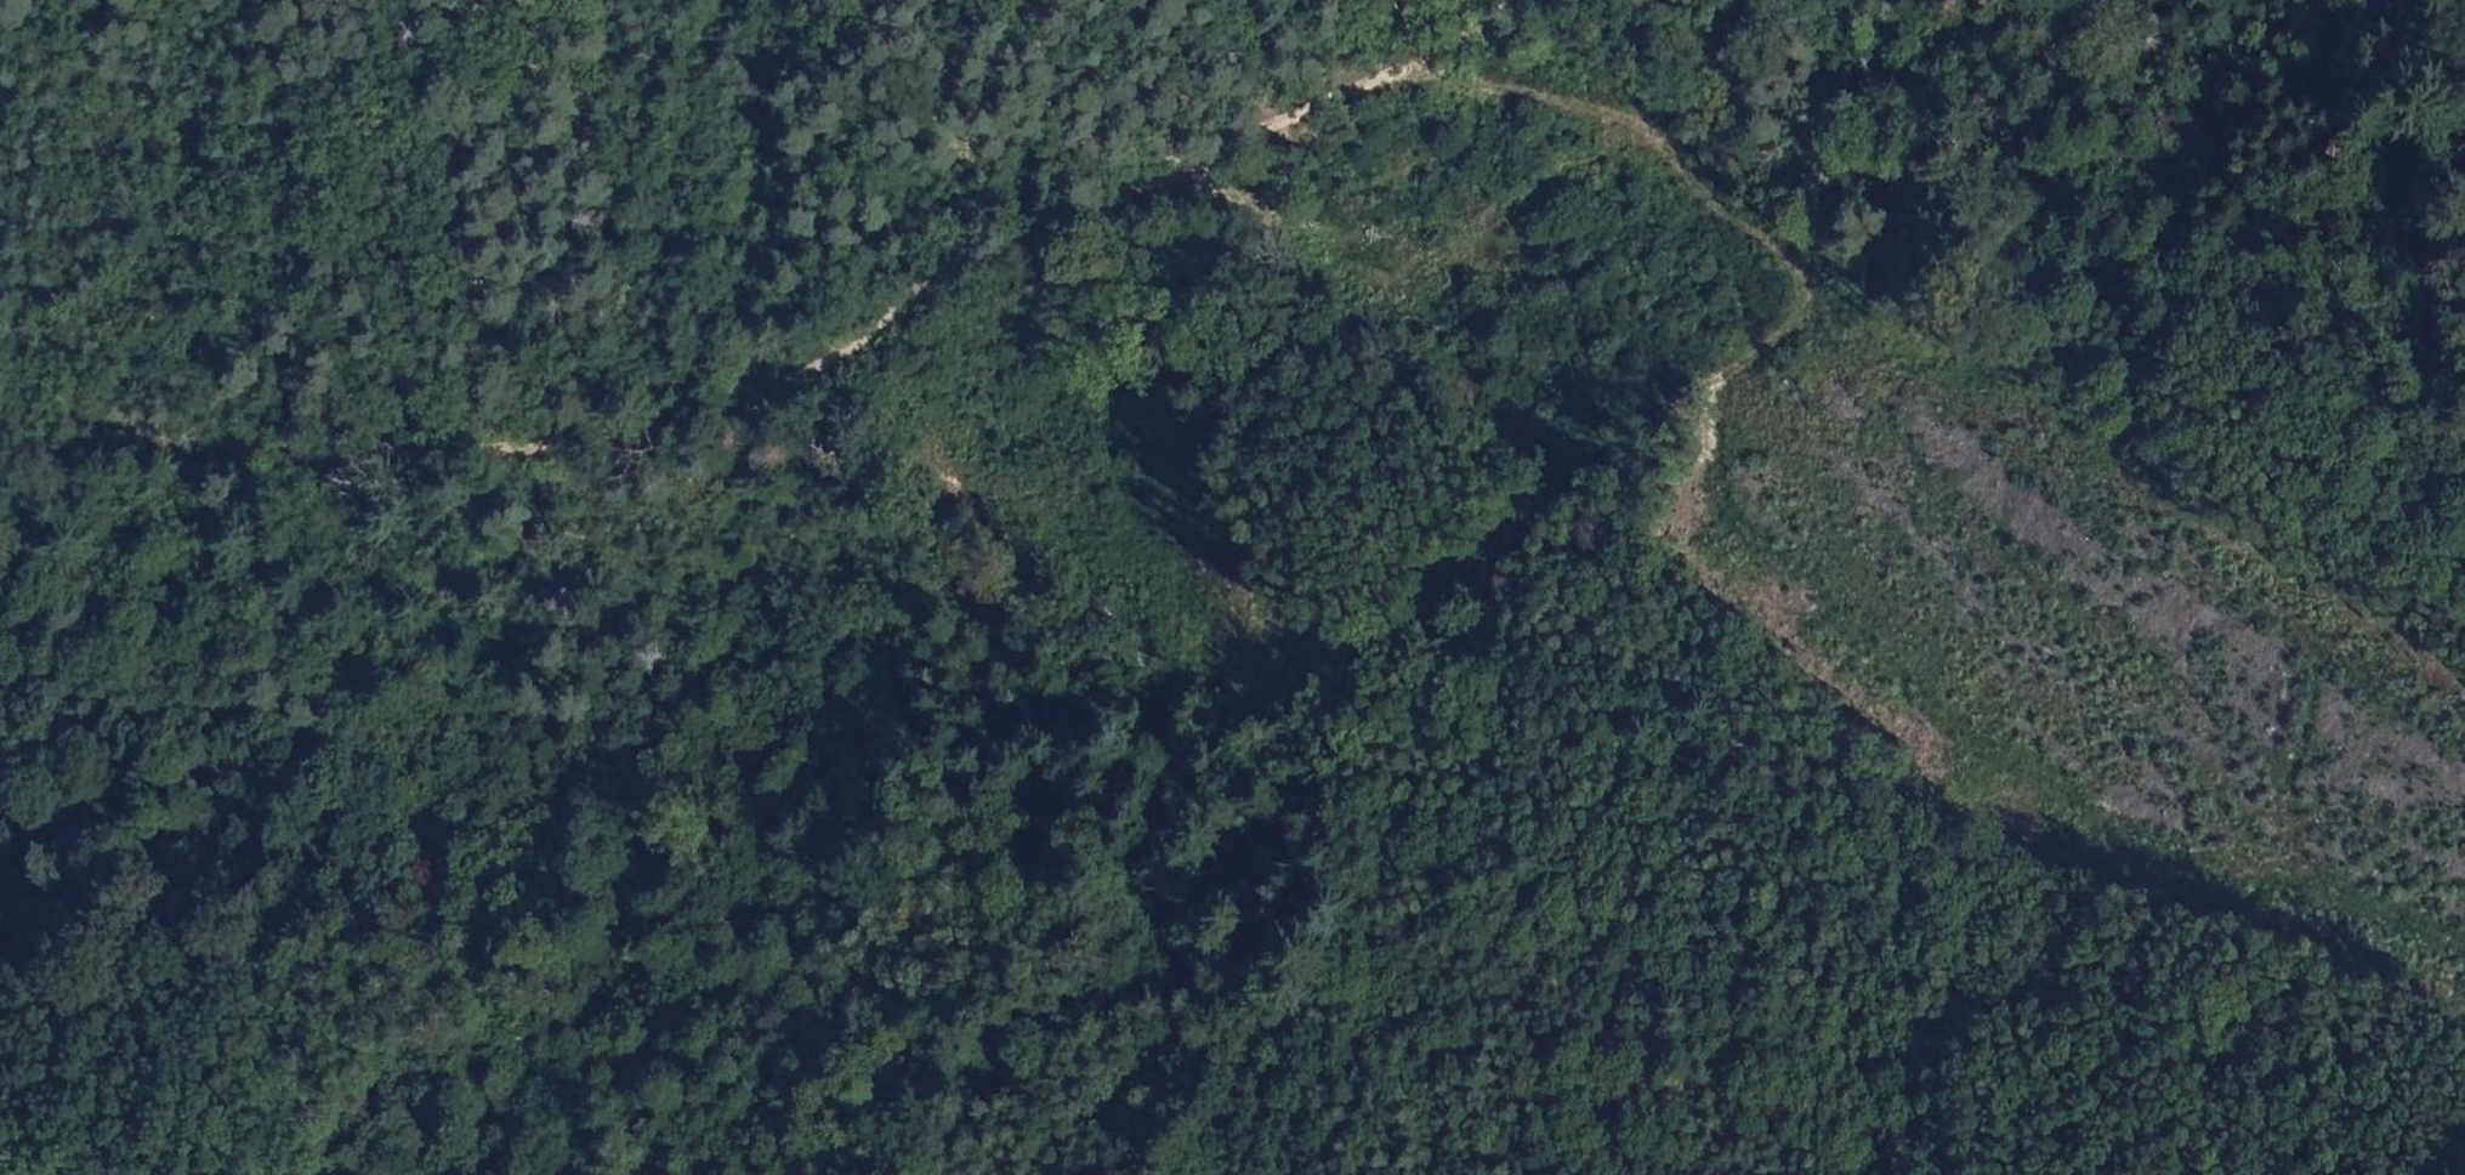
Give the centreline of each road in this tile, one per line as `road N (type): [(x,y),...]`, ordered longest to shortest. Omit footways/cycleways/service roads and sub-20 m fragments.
road 1 (track): [(1546,0),(1147,194),(969,271),(841,355),(757,396),(535,450),(338,460),(0,441)]
road 2 (track): [(841,1174),(840,1038),(911,533),(883,469),(757,396)]

